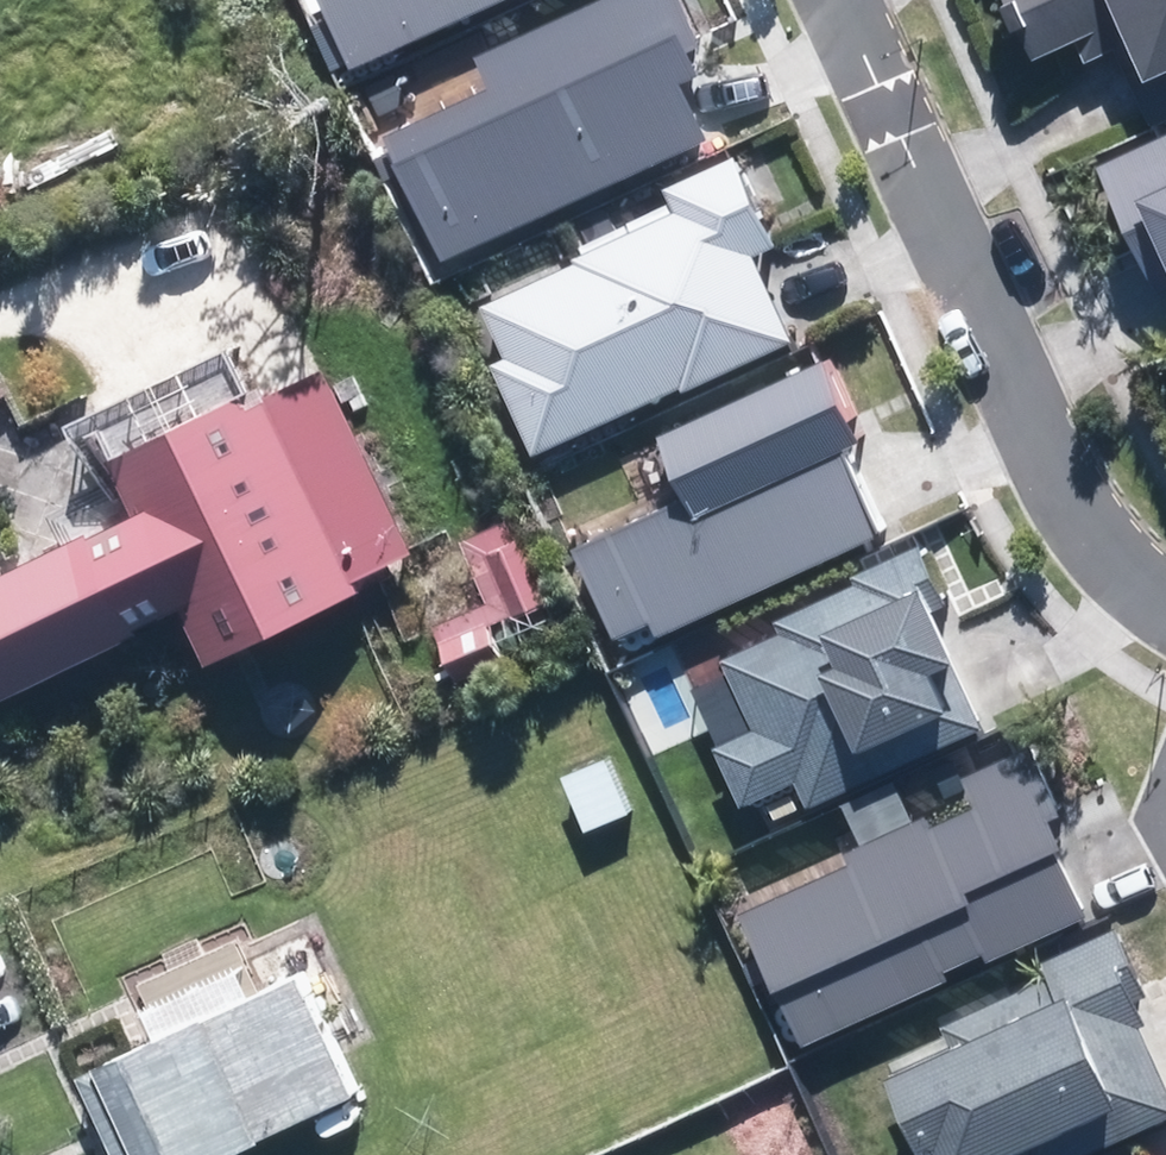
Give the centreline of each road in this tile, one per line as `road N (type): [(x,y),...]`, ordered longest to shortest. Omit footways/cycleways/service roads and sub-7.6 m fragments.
road 1 (residential): [(846,0),(1055,463),(1130,567),(1165,592)]

